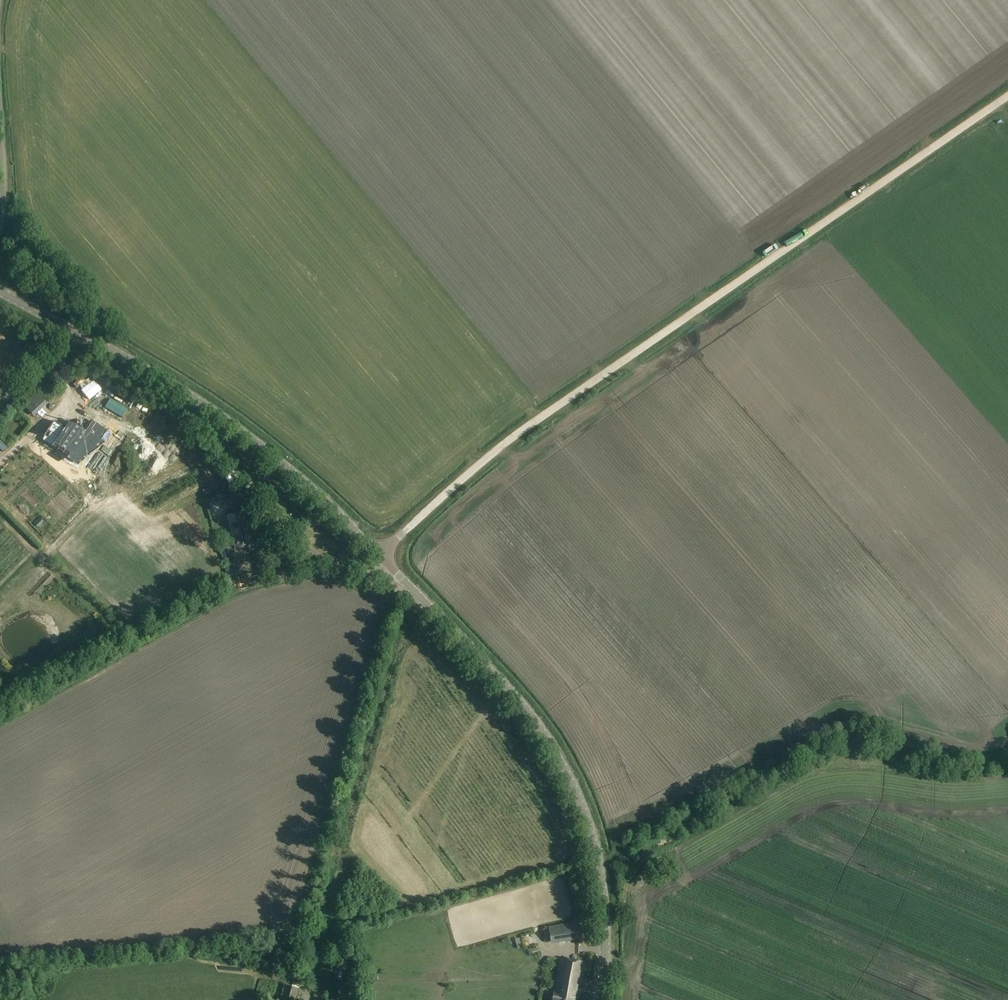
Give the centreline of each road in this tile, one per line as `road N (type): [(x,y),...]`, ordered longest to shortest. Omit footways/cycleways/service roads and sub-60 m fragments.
road 1 (unclassified): [(379,555),(503,446),(1007,94)]
road 2 (tertiary): [(598,999),(603,895),(577,796),(527,712),(379,555)]
road 3 (tertiary): [(379,555),(201,403),(0,291)]

